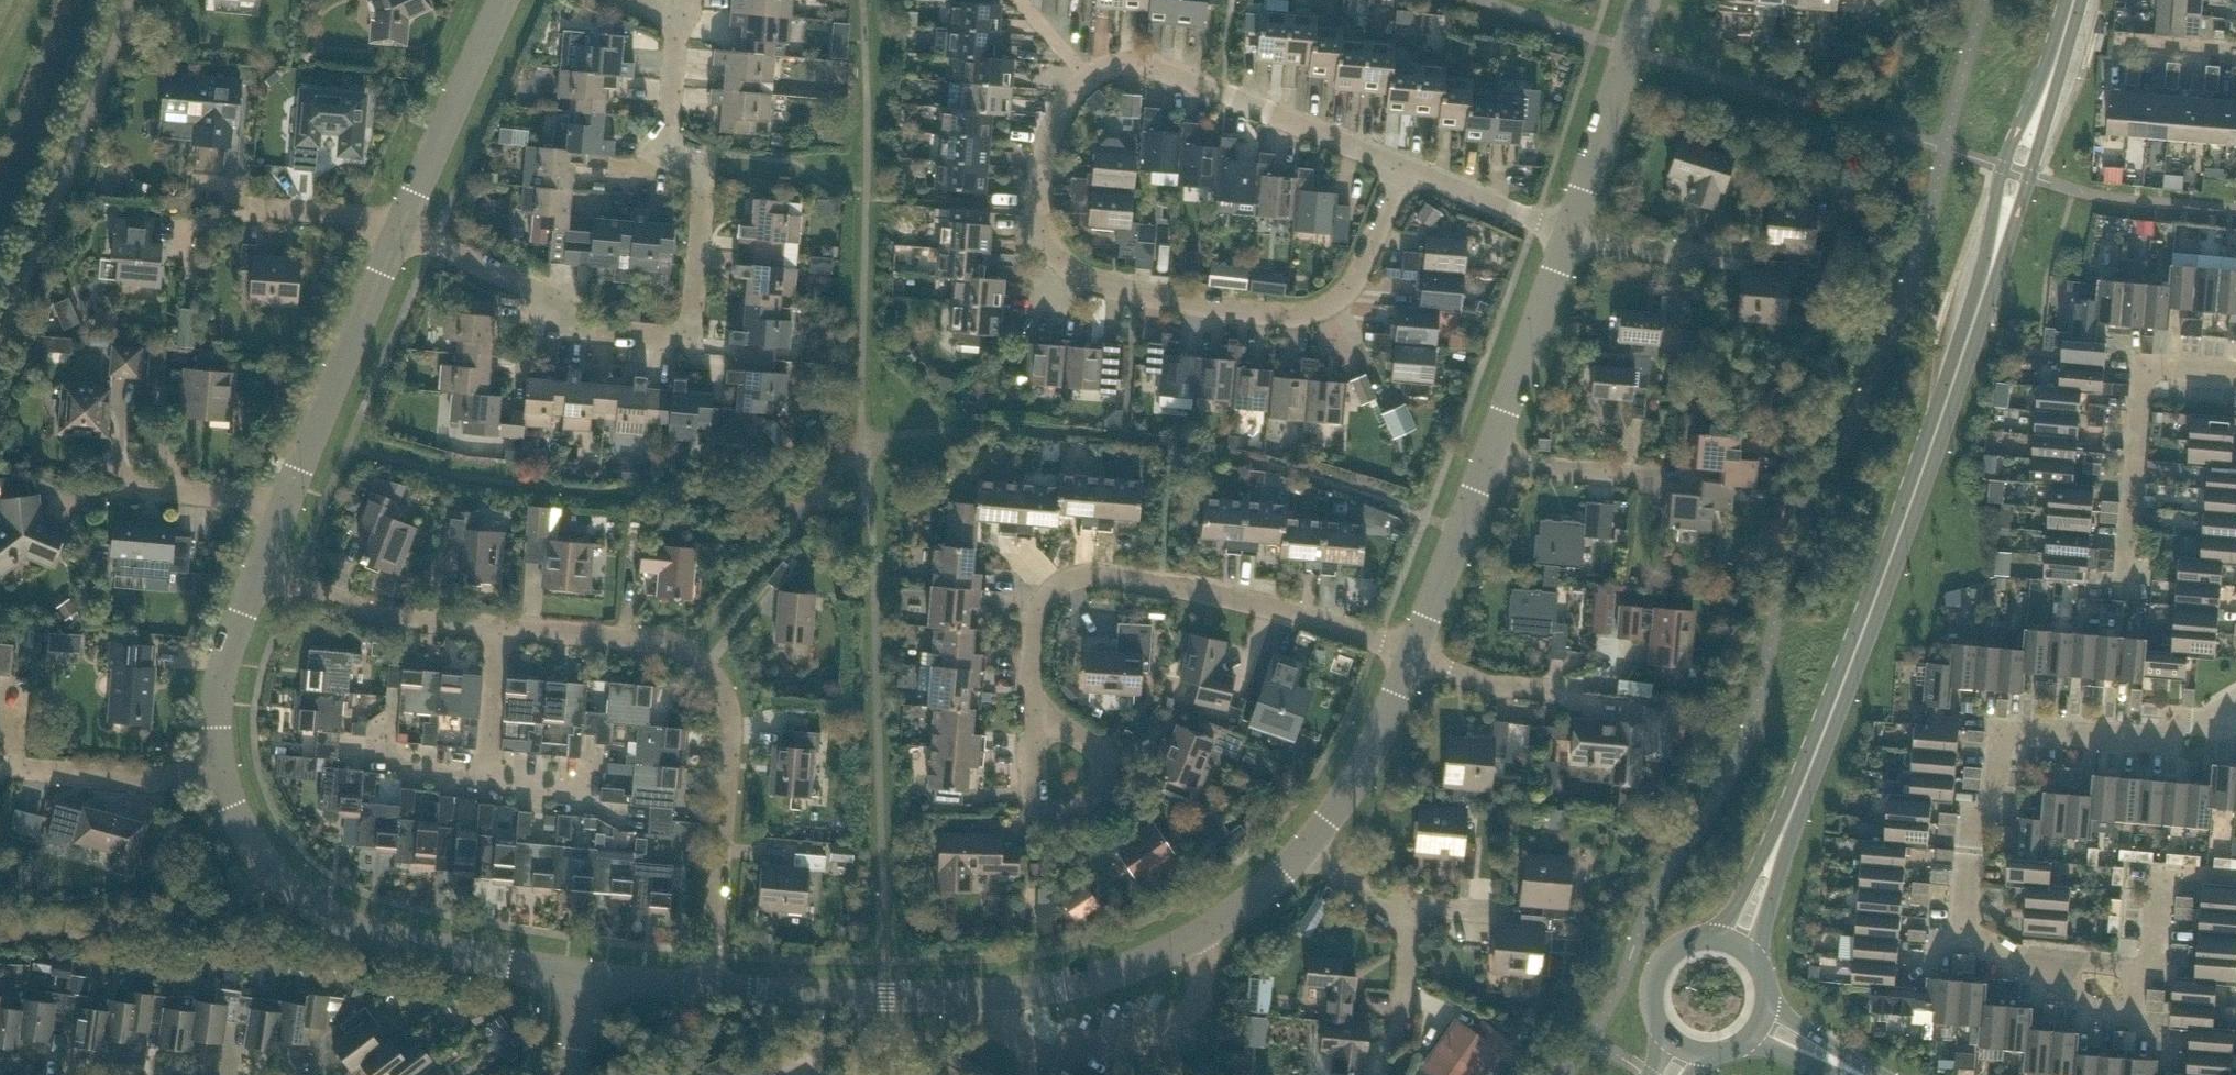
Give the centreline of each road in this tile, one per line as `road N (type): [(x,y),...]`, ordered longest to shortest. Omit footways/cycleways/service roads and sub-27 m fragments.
road 1 (residential): [(398,226),(546,294),(550,316),(573,333),(684,341),(697,321),(704,183),(681,162),(672,136),(682,19)]
road 2 (tertiary): [(1776,854),(1895,548),(1998,247)]
road 3 (residential): [(1087,74),(1056,117),(1044,156),(1041,216),(1046,251),(1085,280),(1276,314),(1322,308),(1351,285),(1383,231),(1403,173)]
road 4 (residential): [(713,989),(727,860),(728,753),(717,689),(689,652),(497,629)]
road 5 (residential): [(2020,955),(1966,923),(1974,825),(1997,805),(2005,731),(2150,741),(2235,708)]
road 6 (residential): [(1032,709),(1028,643),(1041,599),(1073,575),(1180,584),(1410,653)]
road 7 (unclassified): [(585,976),(412,945),(324,915),(268,871),(242,826),(225,763)]
road 8 (unclassified): [(1308,843),(1258,895),(1199,936),(1109,974),(973,994)]
road 9 (residential): [(1403,173),(1172,71),(1123,63),(1087,74)]
road 10 (unclassified): [(398,226),(284,505)]
road 11 (residential): [(2126,570),(2143,365),(2235,374)]
road 12 (unclassified): [(973,994),(713,989)]
road 13 (unclassified): [(508,0),(398,226)]
road 14 (unclassified): [(1487,464),(1568,232)]
road 15 (unclassified): [(1568,232),(1649,0)]
road 16 (residential): [(497,629),(401,621),(265,572)]
road 17 (unclassified): [(1308,843),(1347,789),(1410,653)]
road 18 (residential): [(13,765),(137,773),(225,763)]
road 19 (residential): [(1103,753),(1102,790),(1072,819),(1039,808),(1032,709)]
road 20 (unclassified): [(1410,653),(1487,464)]
road 21 (unclassified): [(225,763),(220,675),(265,572)]
road 22 (residential): [(1568,232),(1403,173)]
road 23 (residential): [(2020,955),(2113,1009),(2130,1010),(2135,964)]
road 24 (tertiary): [(2043,100),(2003,167),(1998,247)]
road 25 (residential): [(485,777),(637,817)]
road 26 (residential): [(1643,479),(1487,464)]
road 27 (tertiary): [(1998,247),(2029,175),(2043,100)]
road 28 (residential): [(1401,1039),(1409,947),(1371,899)]
road 29 (unclassified): [(1555,693),(1490,685),(1410,653)]
road 30 (residential): [(497,629),(485,777)]
road 31 (residential): [(398,226),(251,208)]
road 32 (tertiary): [(1719,939),(1687,943),(1655,979),(1655,1012),(1674,1039)]
road 33 (residential): [(284,505),(144,494)]
road 34 (residential): [(1705,253),(1568,232)]
road 35 (residential): [(1371,899),(1503,914)]
road 36 (unclassified): [(713,989),(585,976)]

